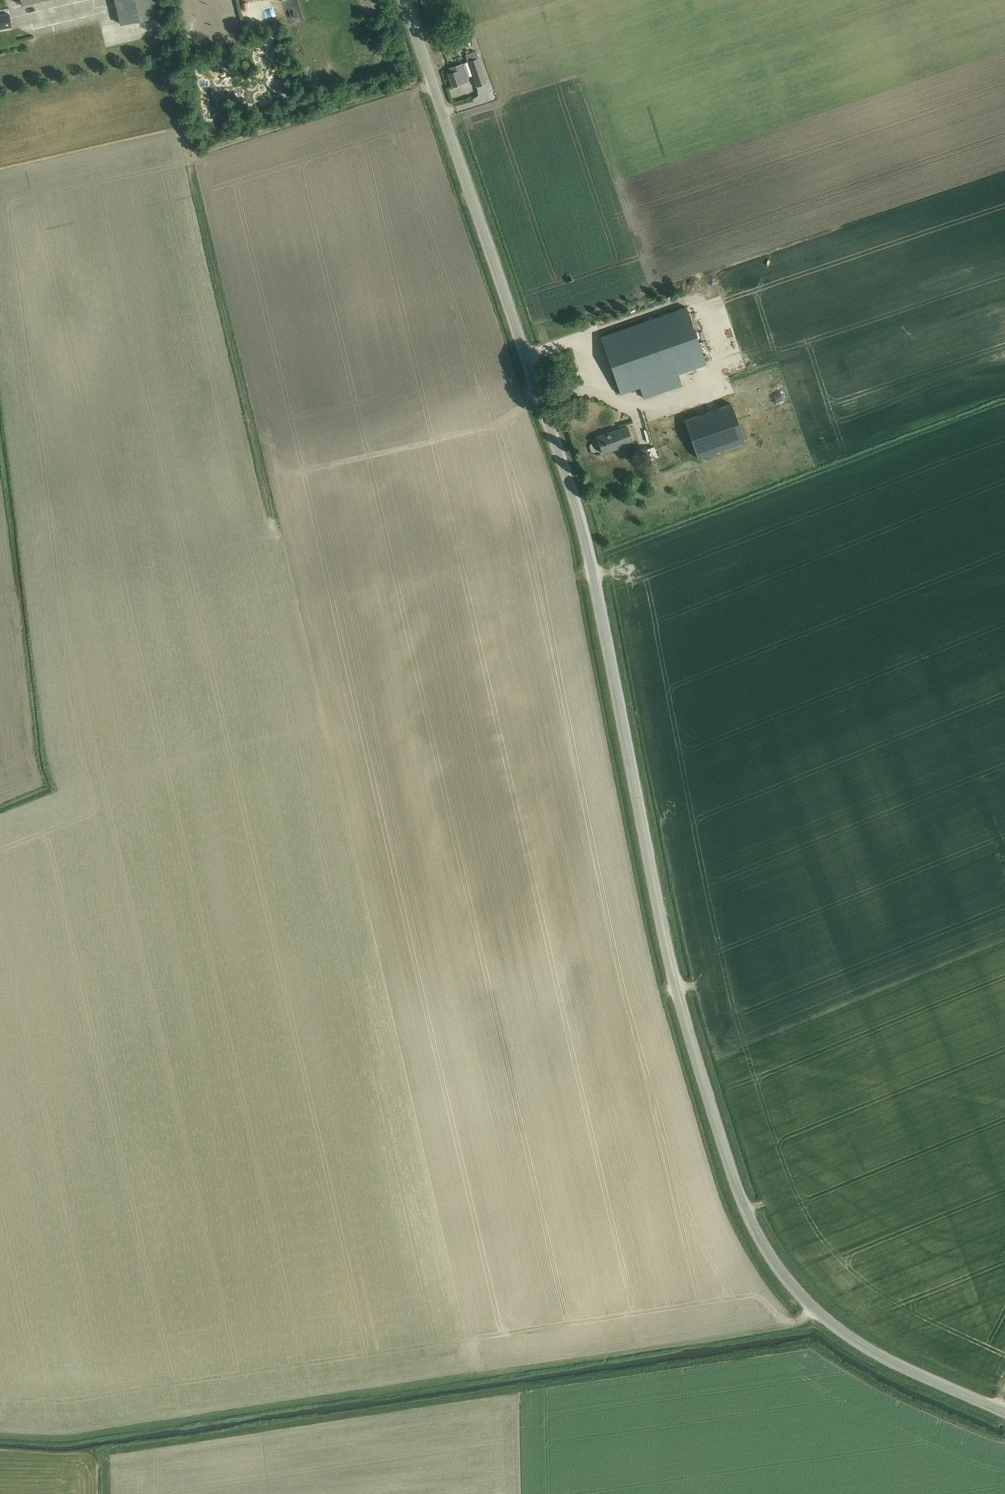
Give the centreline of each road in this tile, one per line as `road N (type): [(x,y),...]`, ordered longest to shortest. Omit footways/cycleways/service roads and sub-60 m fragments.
road 1 (unclassified): [(1004,1417),(925,1384),(811,1311),(779,1277),(752,1223),(686,1012),(595,570),(406,0)]

